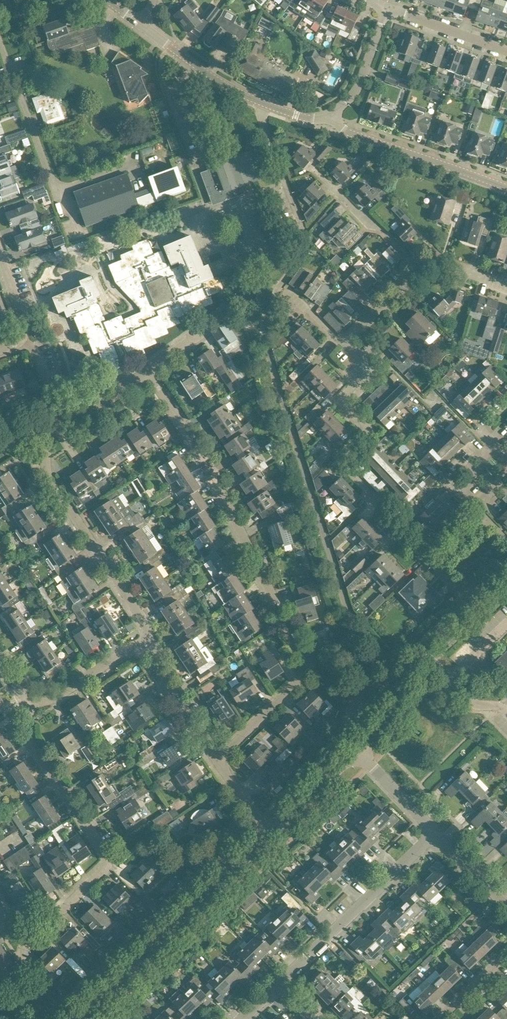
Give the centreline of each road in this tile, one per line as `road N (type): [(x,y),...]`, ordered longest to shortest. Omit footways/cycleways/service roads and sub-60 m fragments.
road 1 (residential): [(217,760),(305,676),(309,661),(215,474),(146,371)]
road 2 (residential): [(149,646),(145,623),(45,466),(53,428),(146,371)]
road 3 (residential): [(27,703),(31,740),(108,860),(39,932),(16,931),(0,907)]
road 4 (unclassified): [(432,564),(345,466),(346,453),(364,435),(346,395),(372,370),(346,343)]
road 5 (unclassified): [(76,1018),(270,832)]
road 6 (residential): [(435,832),(279,983)]
road 7 (unclassified): [(506,188),(354,134),(330,117)]
road 8 (unclassified): [(421,270),(315,171)]
road 9 (unclassified): [(257,101),(142,25)]
road 10 (residential): [(27,703),(59,695),(124,651),(149,646)]
road 11 (residential): [(217,760),(149,646)]
road 12 (residential): [(257,101),(301,223)]
road 13 (residential): [(387,7),(506,51)]
road 14 (unclassified): [(330,117),(356,91),(387,7)]

